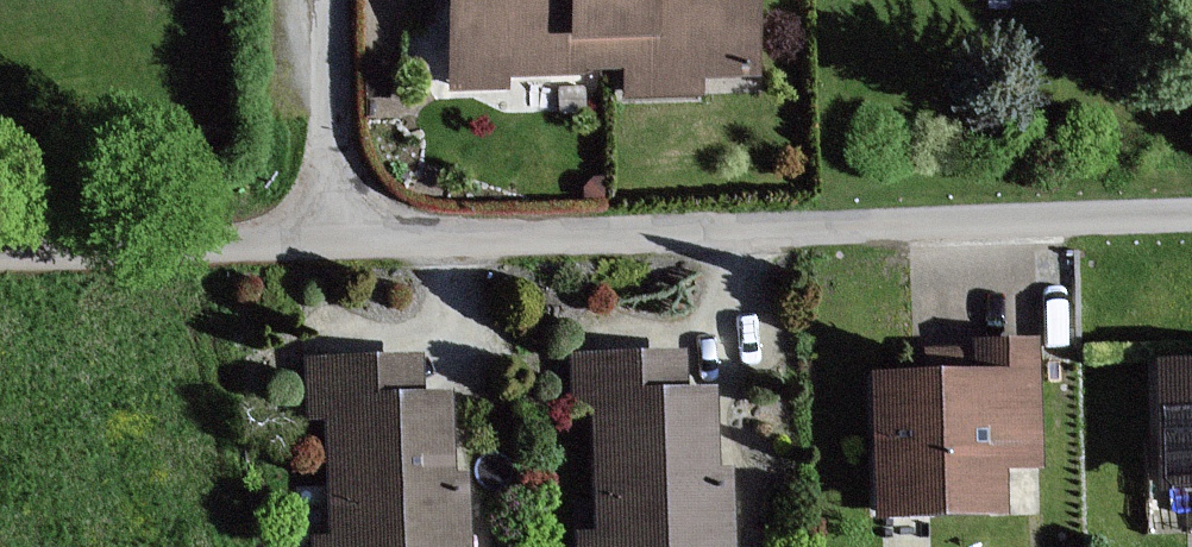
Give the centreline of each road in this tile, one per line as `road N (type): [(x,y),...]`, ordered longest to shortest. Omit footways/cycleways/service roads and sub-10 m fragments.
road 1 (residential): [(1191,214),(328,240)]
road 2 (residential): [(328,240),(0,252)]
road 3 (residential): [(318,0),(328,240)]

